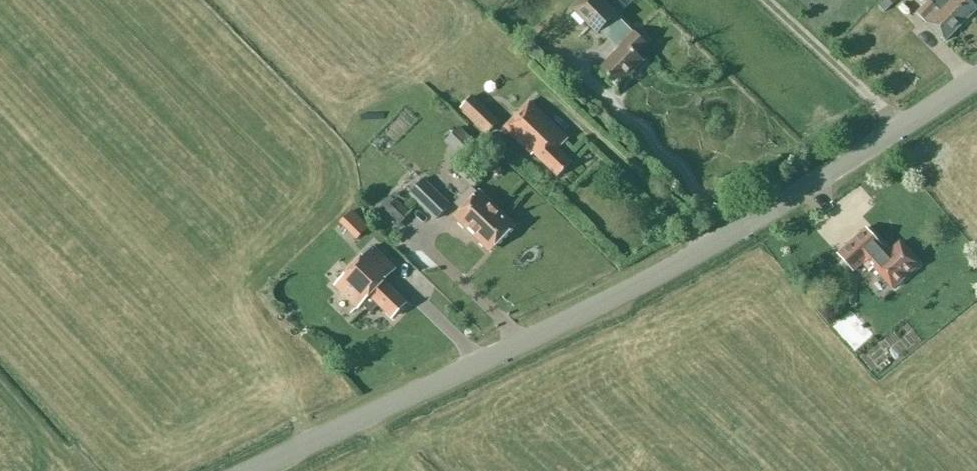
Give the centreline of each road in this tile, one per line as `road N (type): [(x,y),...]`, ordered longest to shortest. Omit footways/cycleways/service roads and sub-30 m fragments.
road 1 (unclassified): [(248,470),(661,272),(976,76)]

